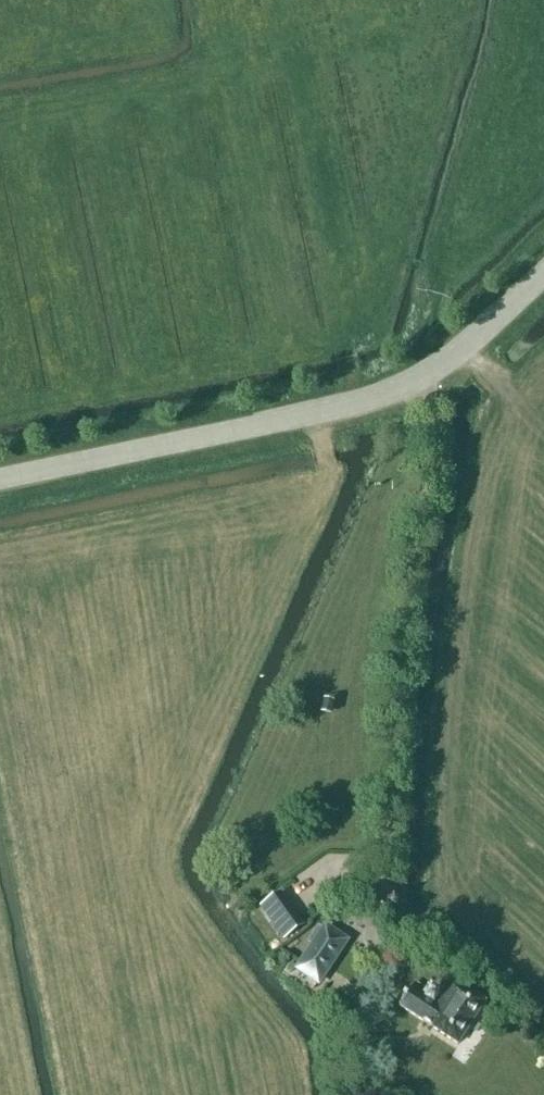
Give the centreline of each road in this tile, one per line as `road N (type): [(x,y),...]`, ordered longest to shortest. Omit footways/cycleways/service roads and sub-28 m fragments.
road 1 (tertiary): [(0,479),(371,398),(443,363),(543,275)]

